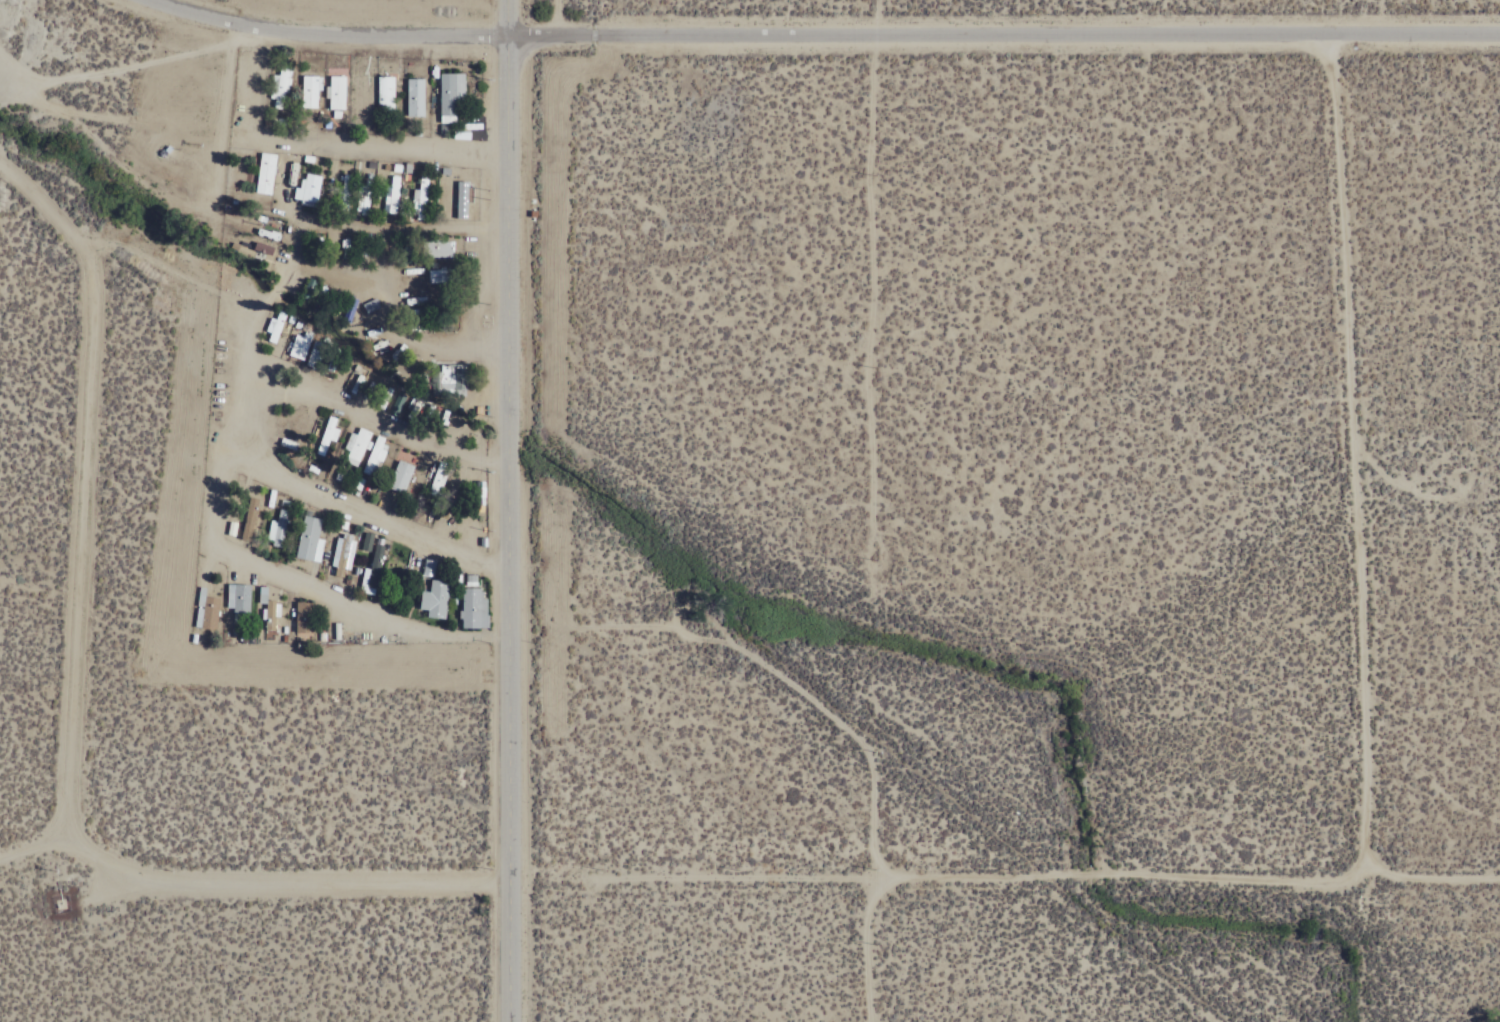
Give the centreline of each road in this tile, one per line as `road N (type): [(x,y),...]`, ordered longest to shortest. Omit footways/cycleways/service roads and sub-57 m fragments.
road 1 (residential): [(1499,37),(512,41)]
road 2 (track): [(1341,37),(1362,869),(1351,881)]
road 3 (track): [(76,844),(95,266),(81,239),(0,160)]
road 4 (tertiary): [(512,355),(521,1021)]
road 5 (track): [(878,0),(870,40),(874,594)]
road 6 (track): [(521,886),(172,881),(76,844),(0,860)]
road 7 (track): [(878,884),(1351,881)]
road 8 (residential): [(254,463),(224,472),(214,501),(217,539),(427,635),(516,635)]
road 9 (residential): [(512,41),(276,31),(149,0)]
road 10 (track): [(878,884),(521,886)]
road 11 (residential): [(254,463),(255,312),(298,254),(300,234),(282,183),(290,145)]
road 12 (tertiary): [(512,41),(512,355)]
road 13 (track): [(0,52),(70,81),(276,31)]
road 14 (residential): [(514,569),(327,501),(254,463)]
road 15 (residential): [(245,139),(512,157)]
road 16 (residential): [(257,393),(333,404),(409,439),(512,464)]
road 17 (residential): [(512,355),(417,340),(398,323),(385,289),(298,254)]
road 18 (track): [(1499,883),(1440,883),(1362,869)]
road 19 (track): [(877,1021),(878,884)]

